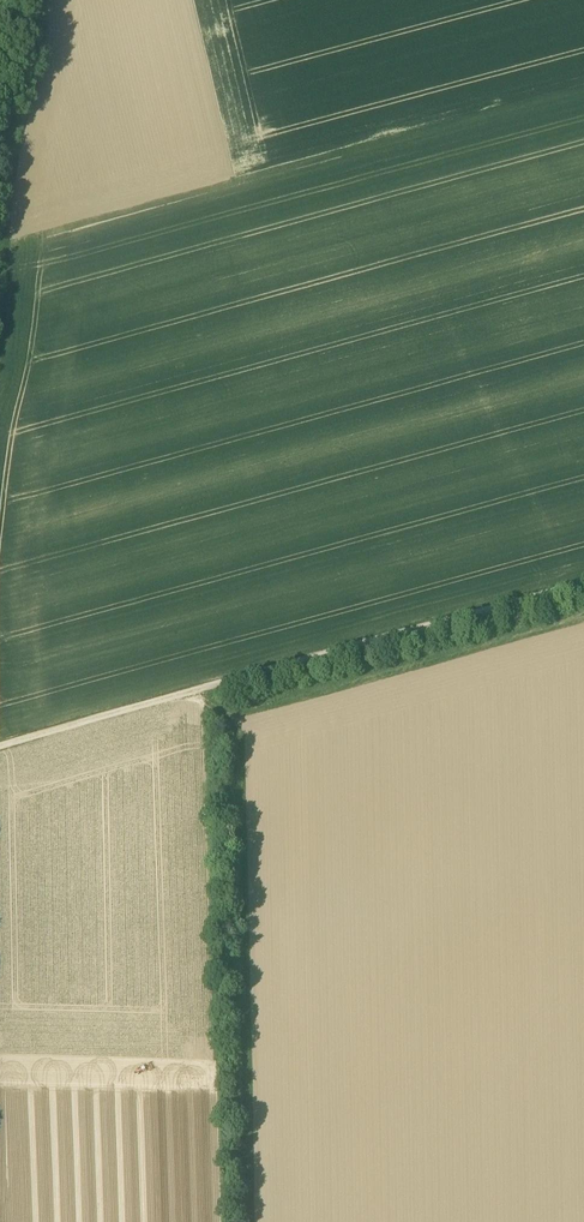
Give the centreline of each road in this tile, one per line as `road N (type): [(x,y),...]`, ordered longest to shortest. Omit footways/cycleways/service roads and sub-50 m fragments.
road 1 (track): [(0,741),(583,584)]

